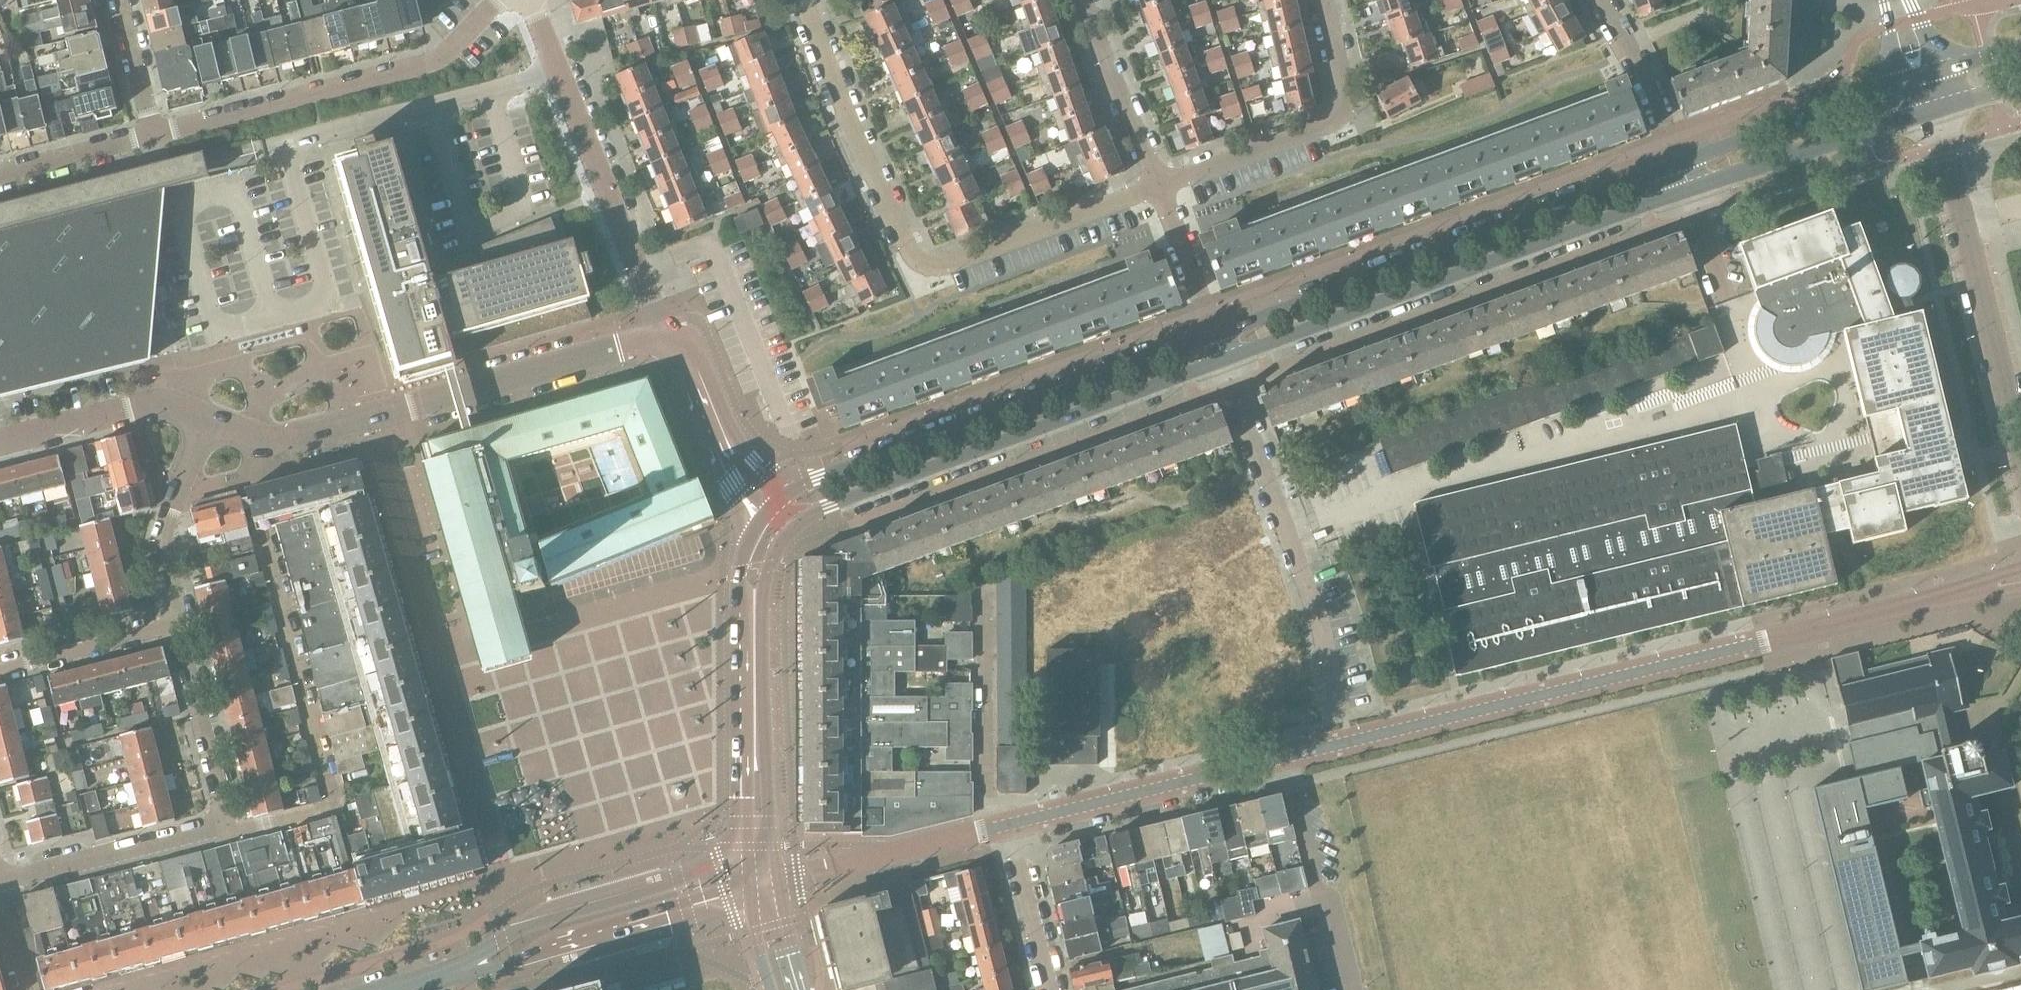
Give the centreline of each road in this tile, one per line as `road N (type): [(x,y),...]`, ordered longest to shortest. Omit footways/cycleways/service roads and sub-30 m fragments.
road 1 (residential): [(1048,989),(1007,826),(1284,757),(1352,989)]
road 2 (tertiary): [(1224,362),(1687,191)]
road 3 (tertiary): [(1677,165),(1215,334)]
road 4 (tertiary): [(1215,334),(779,497)]
road 5 (tertiary): [(790,524),(1224,362)]
road 6 (residential): [(0,881),(219,821),(179,626)]
road 7 (residential): [(153,134),(438,61),(500,0)]
road 8 (residential): [(1342,714),(1319,619),(1224,362)]
road 9 (residential): [(2020,453),(1932,112)]
road 10 (tertiary): [(746,862),(520,925),(456,971)]
road 11 (residential): [(1159,185),(1339,117),(1346,94),(1323,0)]
road 12 (residential): [(258,151),(559,71)]
road 13 (tertiary): [(456,971),(502,966),(749,890)]
road 14 (residential): [(932,265),(913,256),(852,129),(804,0)]
road 15 (residential): [(661,338),(559,71)]
road 16 (tertiary): [(1687,191),(1932,112)]
road 17 (residential): [(376,415),(621,348)]
road 18 (residential): [(440,658),(376,415)]
road 19 (residential): [(932,265),(1159,185)]
road 20 (tertiary): [(1894,83),(1677,165)]
road 21 (residential): [(179,626),(164,530),(206,417)]
road 22 (residential): [(0,442),(154,403),(206,417)]
road 23 (residential): [(1159,185),(1083,0)]
road 24 (residential): [(0,670),(179,626)]
road 25 (residential): [(1677,165),(1603,0)]
road 26 (residential): [(206,417),(272,441),(376,415)]
road 27 (residential): [(1215,334),(1159,185)]
road 28 (residential): [(0,174),(153,134)]
road 29 (tertiary): [(772,877),(766,772),(754,741)]
road 30 (residential): [(153,134),(120,0)]
road 31 (tertiary): [(751,614),(754,741)]
road 32 (unclassified): [(724,443),(687,355),(661,338)]
road 33 (tertiary): [(754,741),(746,769),(746,862)]

